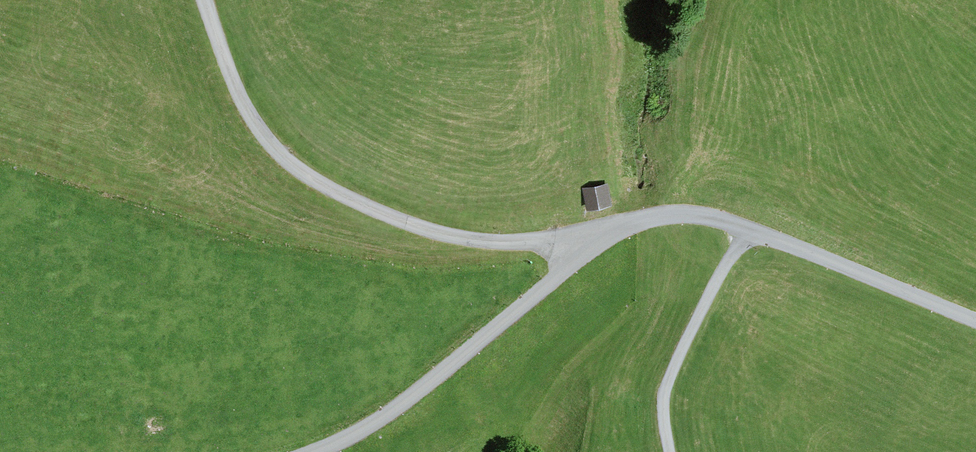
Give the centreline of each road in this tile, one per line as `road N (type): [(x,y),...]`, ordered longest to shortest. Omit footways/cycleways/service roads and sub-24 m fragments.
road 1 (unclassified): [(204,0),(256,125),(308,178),(388,219),(484,243),(553,242),(692,213),(975,320)]
road 2 (track): [(322,451),(382,427),(583,253),(580,237)]
road 3 (track): [(669,451),(663,401),(676,364),(747,230)]

